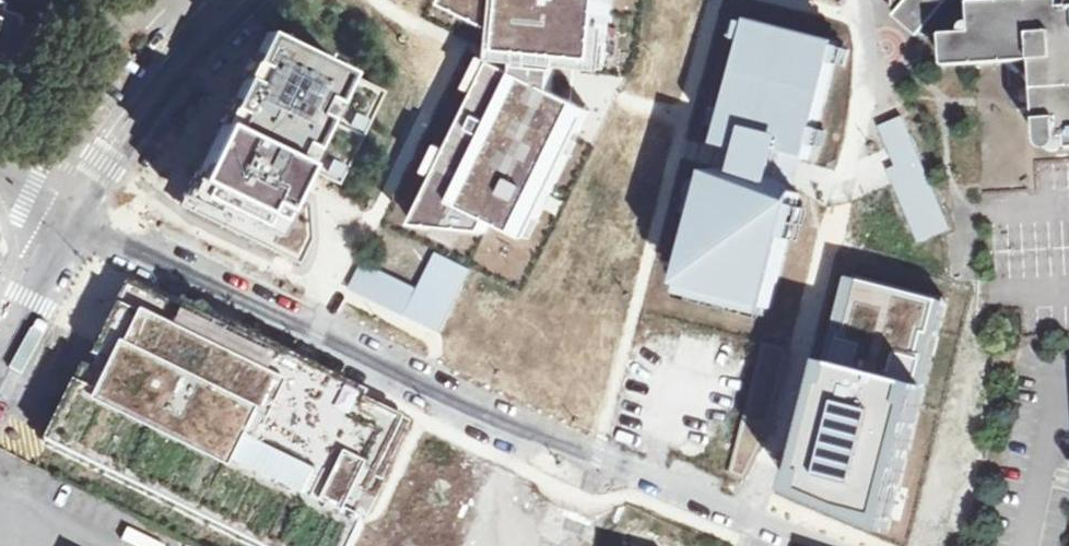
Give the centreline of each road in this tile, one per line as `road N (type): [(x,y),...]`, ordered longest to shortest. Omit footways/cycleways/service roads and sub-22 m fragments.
road 1 (residential): [(88,211),(315,327),(815,545)]
road 2 (unclassified): [(0,377),(88,211)]

